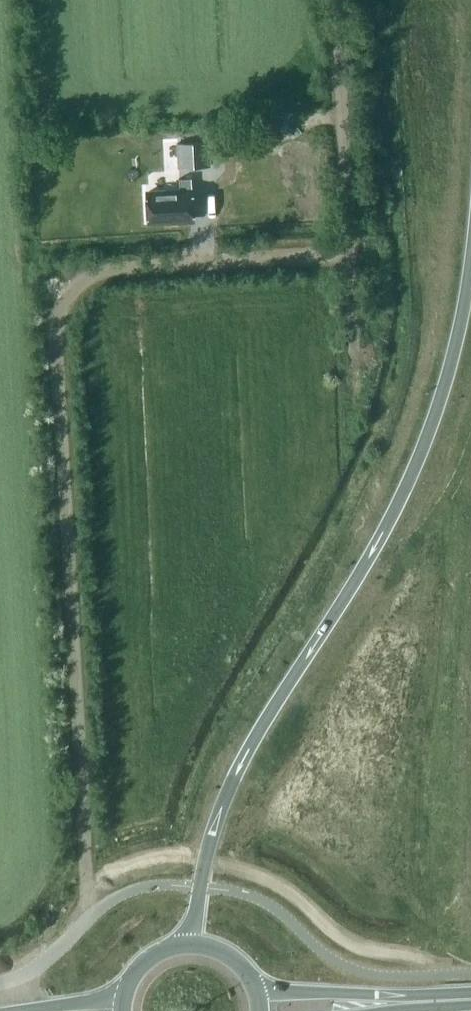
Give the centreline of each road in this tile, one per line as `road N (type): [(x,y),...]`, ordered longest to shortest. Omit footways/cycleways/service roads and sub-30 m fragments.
road 1 (track): [(90,916),(59,333),(71,296),(108,267),(344,243),(337,0)]
road 2 (trunk): [(470,262),(428,436),(368,560),(226,793),(189,944)]
road 3 (tertiary): [(386,1002),(257,988)]
road 4 (tertiary): [(124,997),(2,1010)]

